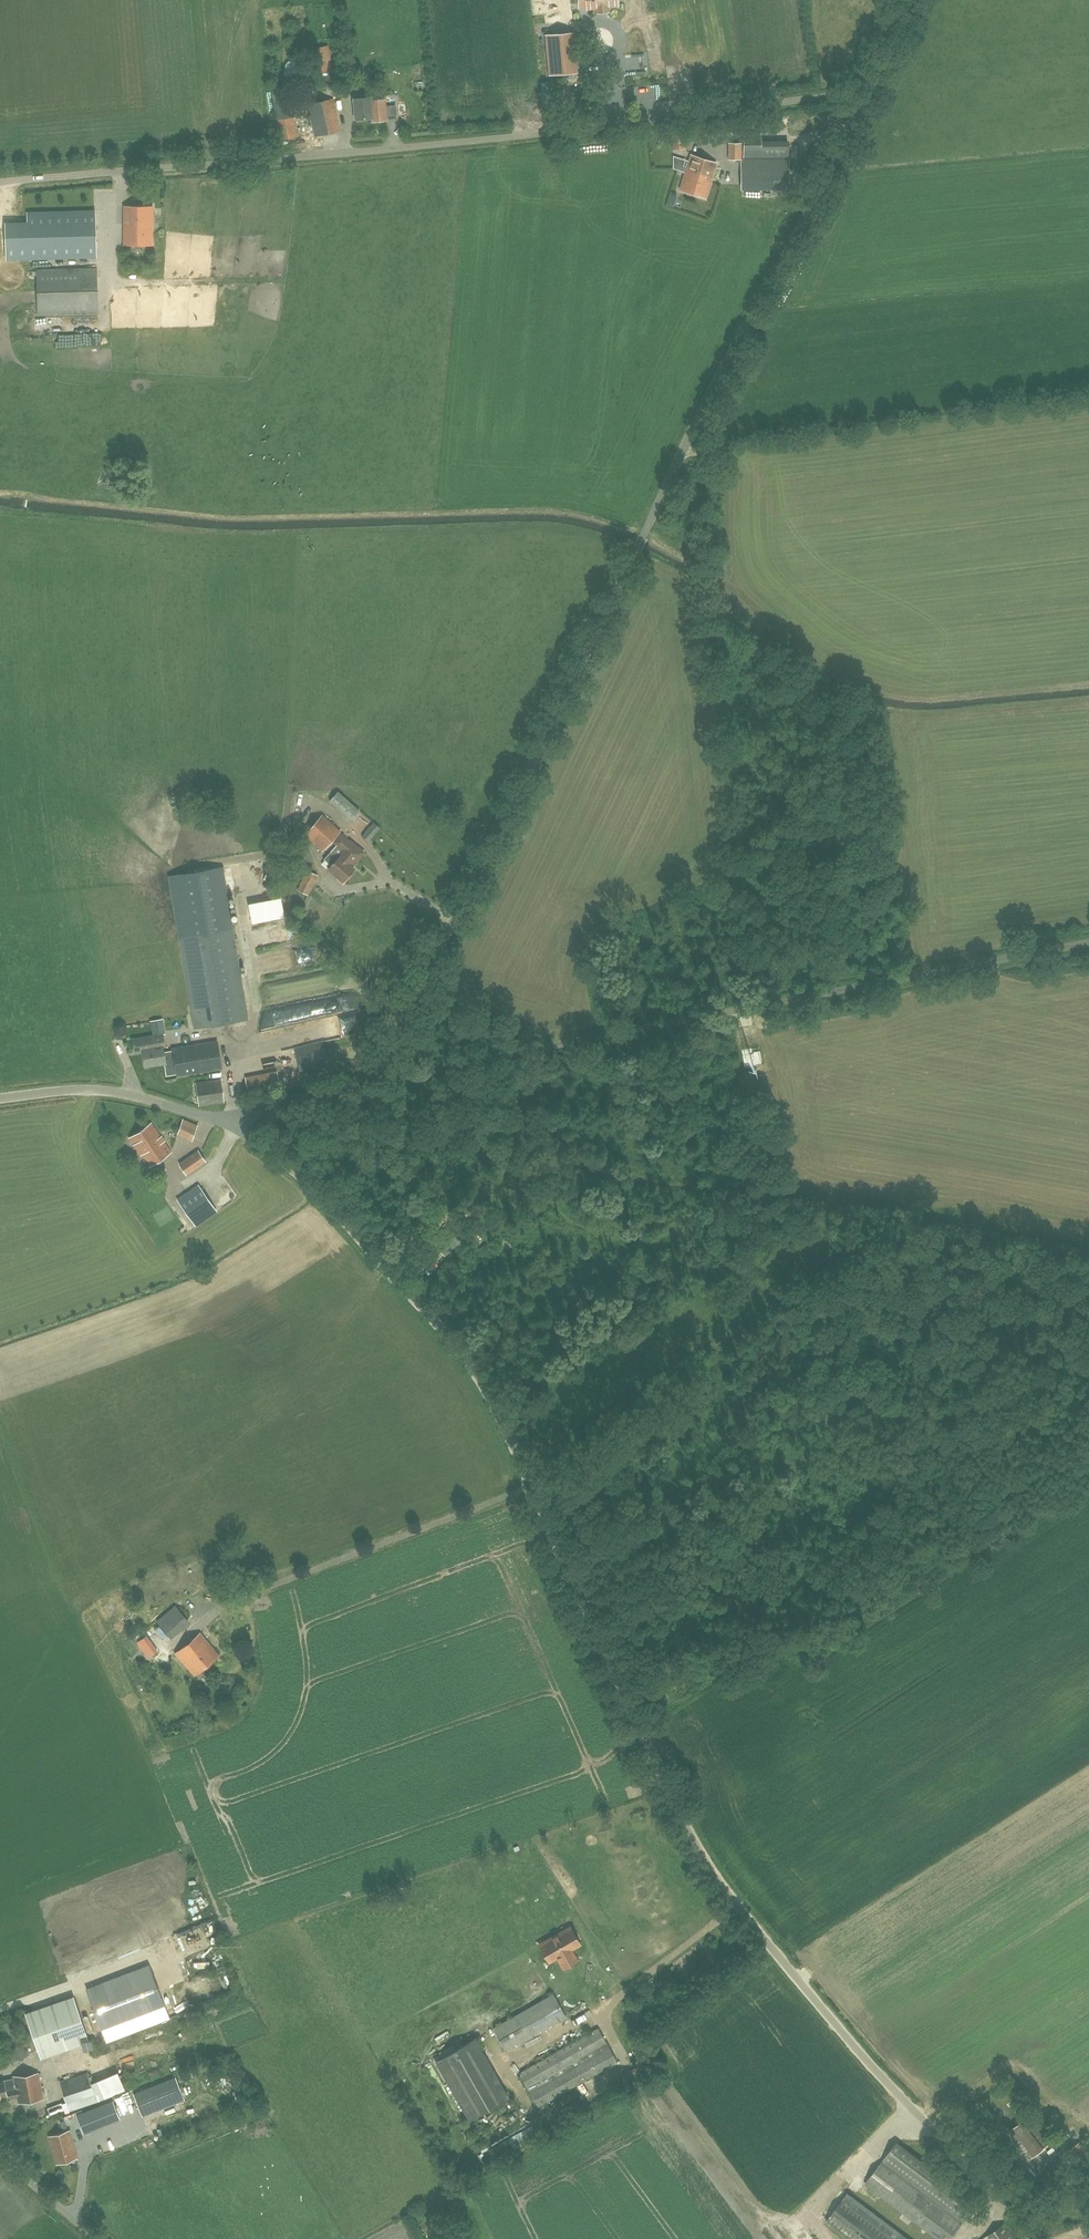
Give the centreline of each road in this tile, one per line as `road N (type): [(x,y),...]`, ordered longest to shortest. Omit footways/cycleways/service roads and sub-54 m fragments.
road 1 (unclassified): [(1033,2238),(736,1906),(687,1827),(508,1430),(472,1367),(318,1193),(233,1128)]
road 2 (unclassified): [(350,1088),(397,1037),(698,419),(866,98)]
road 3 (unclassified): [(0,185),(866,98)]
road 4 (unclassified): [(350,1088),(1088,942)]
road 5 (track): [(608,1654),(717,1613),(793,1571),(862,1556)]
road 6 (unclassified): [(233,1128),(107,1092),(0,1099)]
road 7 (unclassified): [(233,1128),(252,1112),(350,1088)]
road 8 (unclassified): [(0,2156),(95,2238)]

